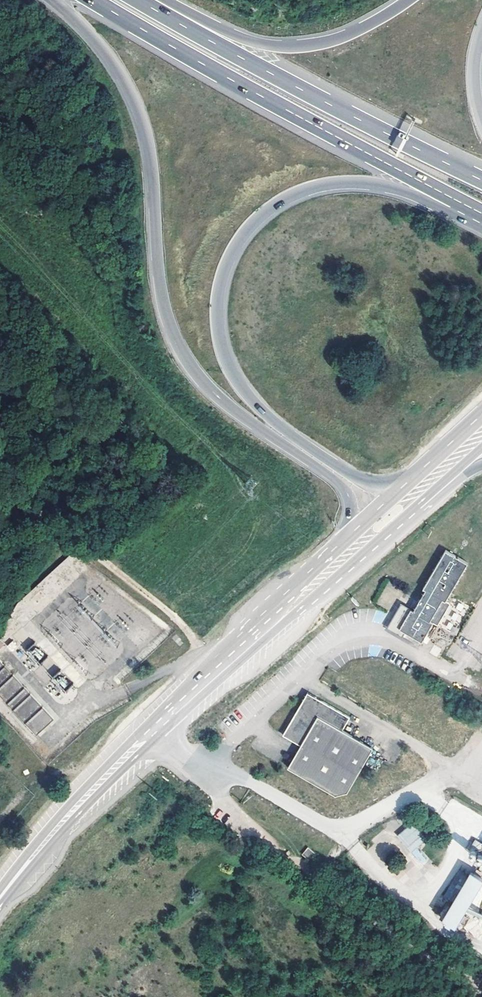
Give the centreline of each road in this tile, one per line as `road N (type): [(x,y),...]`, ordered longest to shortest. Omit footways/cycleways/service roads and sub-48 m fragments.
road 1 (motorway): [(51,0),(98,42),(138,109),(150,151),(166,312),(190,365),(239,414),(344,488),(355,530)]
road 2 (motorway): [(394,495),(314,450),(245,391),(219,337),(221,281),(258,219),(315,187),(372,183),(477,213)]
road 3 (secondary): [(0,906),(81,812),(405,516)]
road 4 (secondary): [(355,530),(93,768),(0,874)]
road 5 (motorway): [(93,0),(477,213)]
road 6 (motorway): [(481,180),(137,0)]
road 7 (motorway): [(410,0),(344,37),(283,47),(245,40),(160,0)]
road 8 (track): [(213,658),(69,535)]
road 9 (unclassified): [(223,996),(323,881)]

